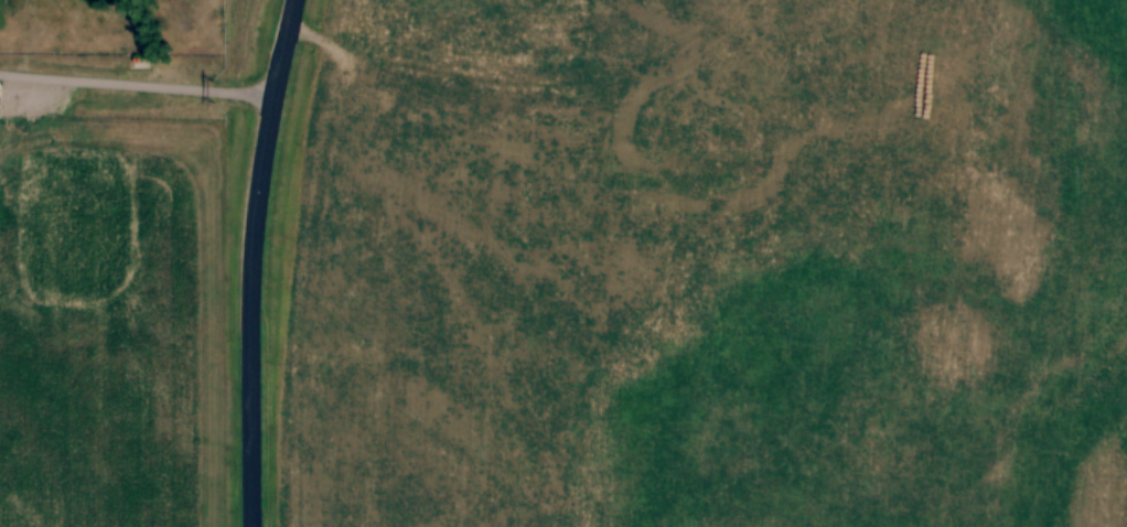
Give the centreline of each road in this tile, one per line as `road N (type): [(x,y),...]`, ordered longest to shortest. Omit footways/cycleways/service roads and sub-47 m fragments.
road 1 (residential): [(293,0),(254,214),(250,526)]

